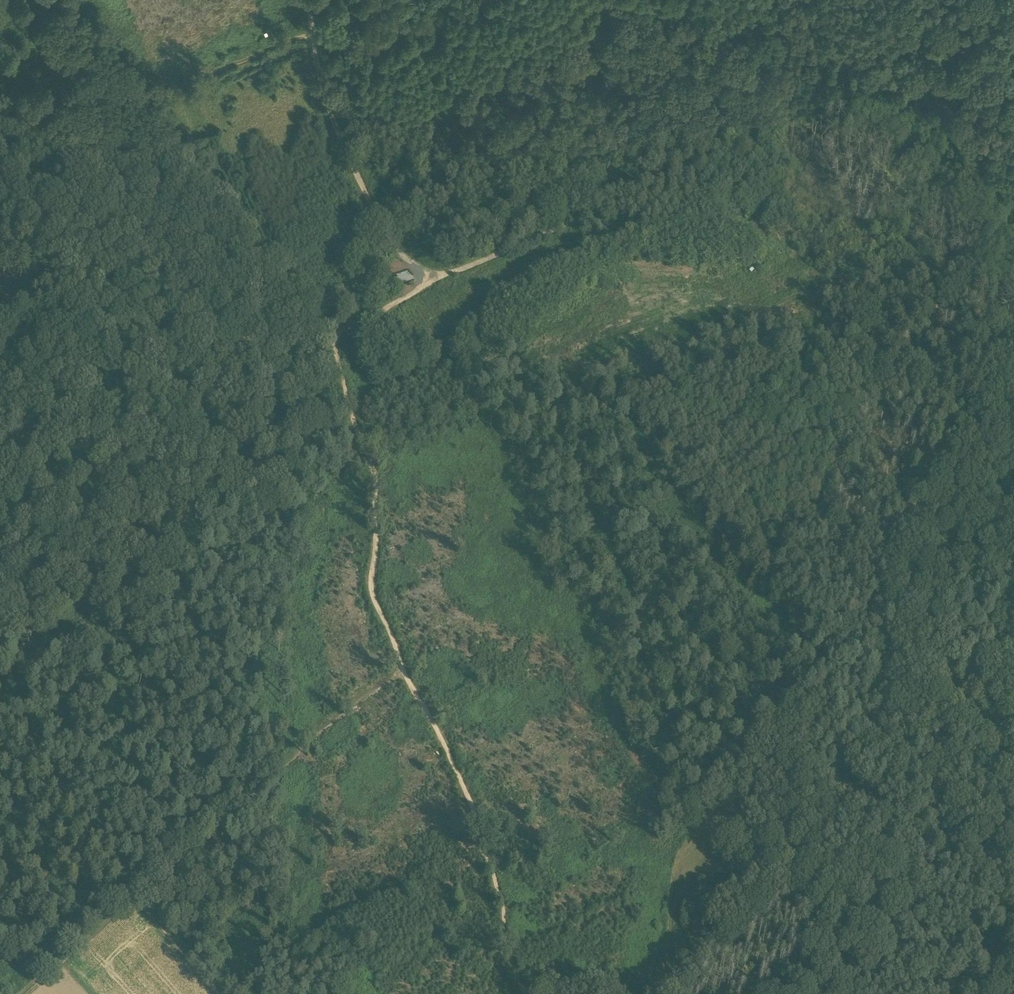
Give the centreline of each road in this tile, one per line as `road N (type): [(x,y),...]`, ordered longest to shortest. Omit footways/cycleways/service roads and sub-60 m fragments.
road 1 (track): [(786,119),(751,143),(436,280)]
road 2 (track): [(401,660),(142,900)]
road 3 (track): [(520,982),(472,791),(401,660)]
road 4 (track): [(331,335),(353,416),(373,449),(372,594),(401,660)]
road 5 (track): [(0,321),(226,338),(331,335)]
road 6 (track): [(436,280),(401,253),(320,85),(309,0)]
road 7 (track): [(999,88),(961,76),(891,79),(825,95),(786,119)]
road 8 (track): [(314,40),(279,46),(163,102)]
road 9 (track): [(267,255),(401,253)]
road 10 (track): [(128,906),(31,993)]
road 11 (track): [(224,993),(142,900)]

